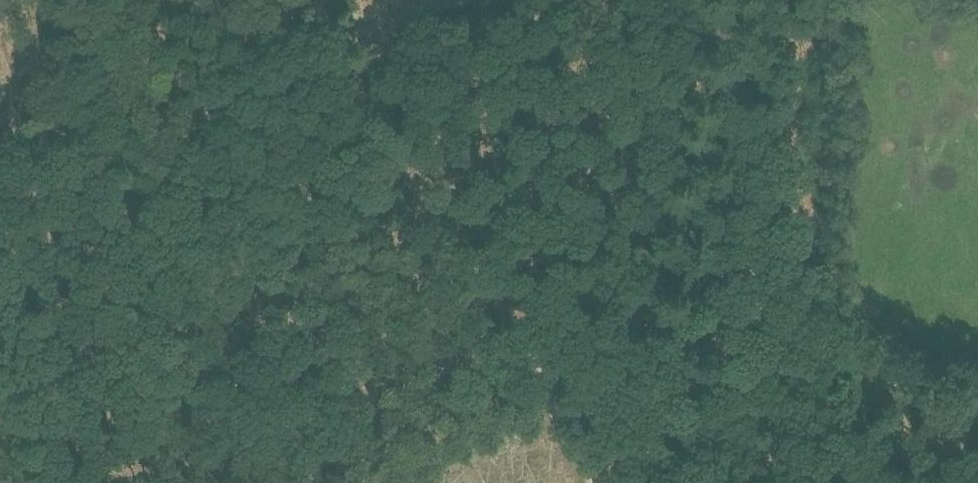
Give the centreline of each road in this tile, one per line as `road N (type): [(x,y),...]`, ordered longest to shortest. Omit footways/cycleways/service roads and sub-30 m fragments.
road 1 (track): [(0,405),(191,271),(324,212),(368,199),(425,197)]
road 2 (track): [(644,262),(870,364),(977,423)]
road 3 (track): [(599,482),(425,197)]
road 4 (track): [(644,262),(702,0)]
road 5 (track): [(425,197),(480,198),(644,262)]
road 6 (track): [(319,0),(336,59),(425,197)]

